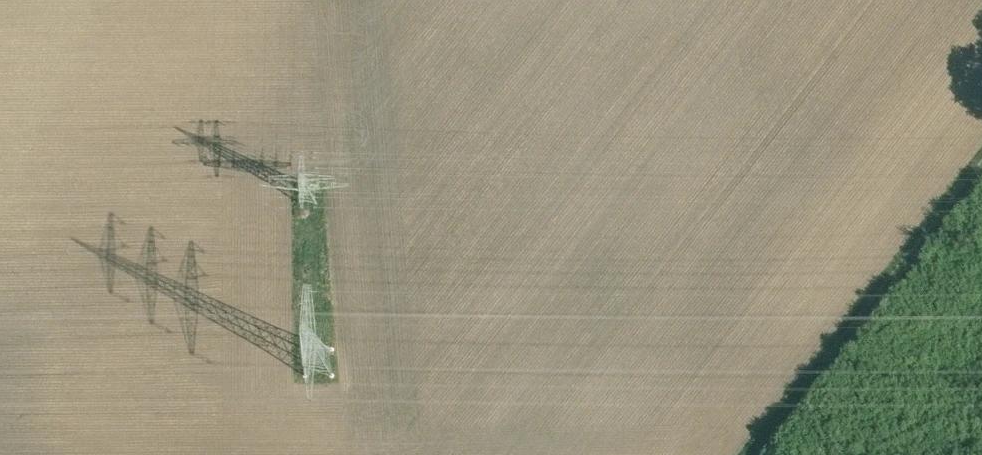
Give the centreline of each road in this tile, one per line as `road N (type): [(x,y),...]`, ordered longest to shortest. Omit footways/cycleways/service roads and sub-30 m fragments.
road 1 (track): [(981,168),(762,454)]

